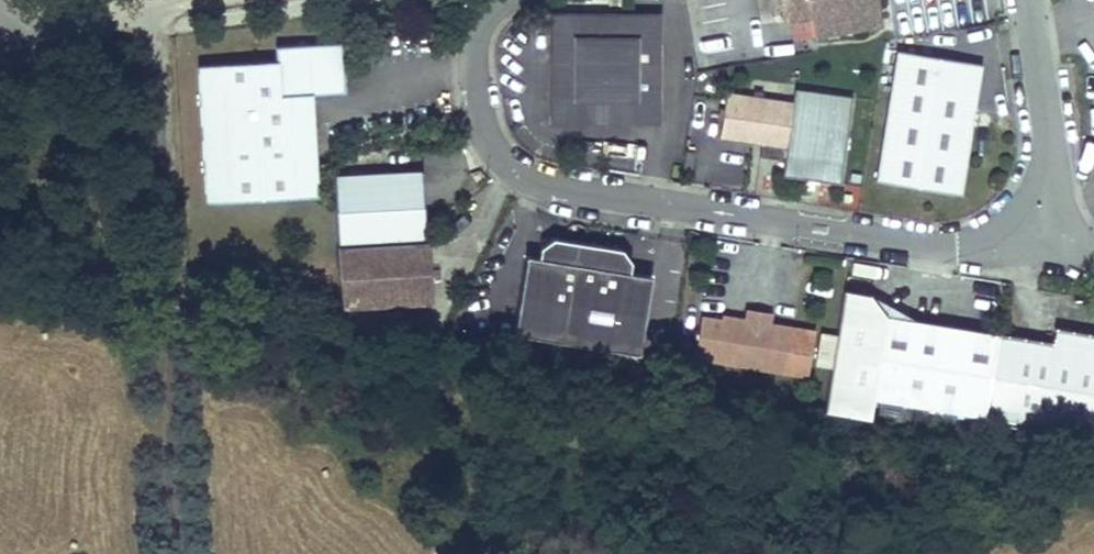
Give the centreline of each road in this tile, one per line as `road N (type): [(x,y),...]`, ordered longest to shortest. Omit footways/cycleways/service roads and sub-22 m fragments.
road 1 (residential): [(1034,216),(996,243),(939,248),(542,185),(499,157),(481,123),(476,46),(484,27),(513,0)]
road 2 (track): [(157,11),(175,553)]
road 3 (residential): [(1034,216),(1050,145),(1029,0)]
road 4 (residential): [(56,37),(222,0)]

